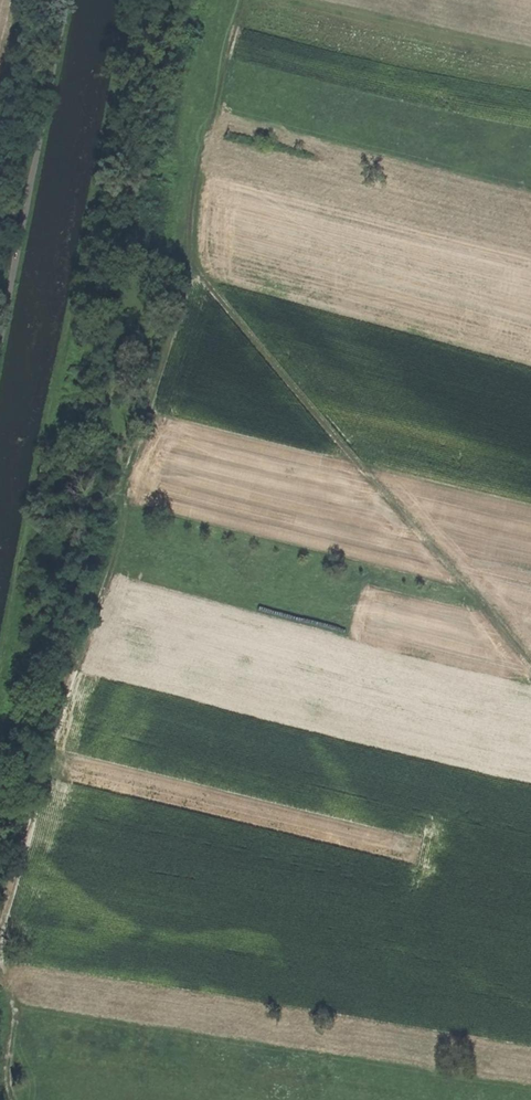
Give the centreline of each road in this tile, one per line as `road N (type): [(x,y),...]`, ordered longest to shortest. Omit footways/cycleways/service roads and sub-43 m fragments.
road 1 (track): [(241,0),(192,193),(190,267),(530,667)]
road 2 (track): [(190,267),(150,361),(129,434),(115,554),(71,657),(0,930)]
road 3 (track): [(26,0),(0,118)]

